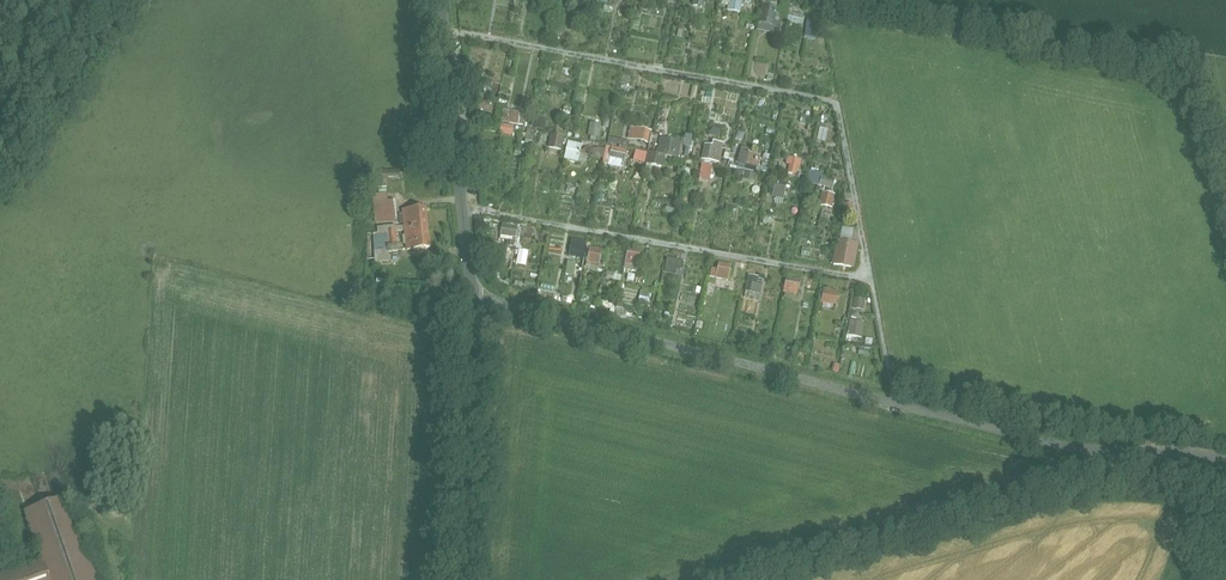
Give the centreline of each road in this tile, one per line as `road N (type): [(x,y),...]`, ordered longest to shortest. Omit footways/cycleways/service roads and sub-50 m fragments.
road 1 (unclassified): [(1225,465),(1075,452),(475,299)]
road 2 (unclassified): [(475,299),(440,0)]
road 3 (unclassified): [(462,579),(475,299)]

